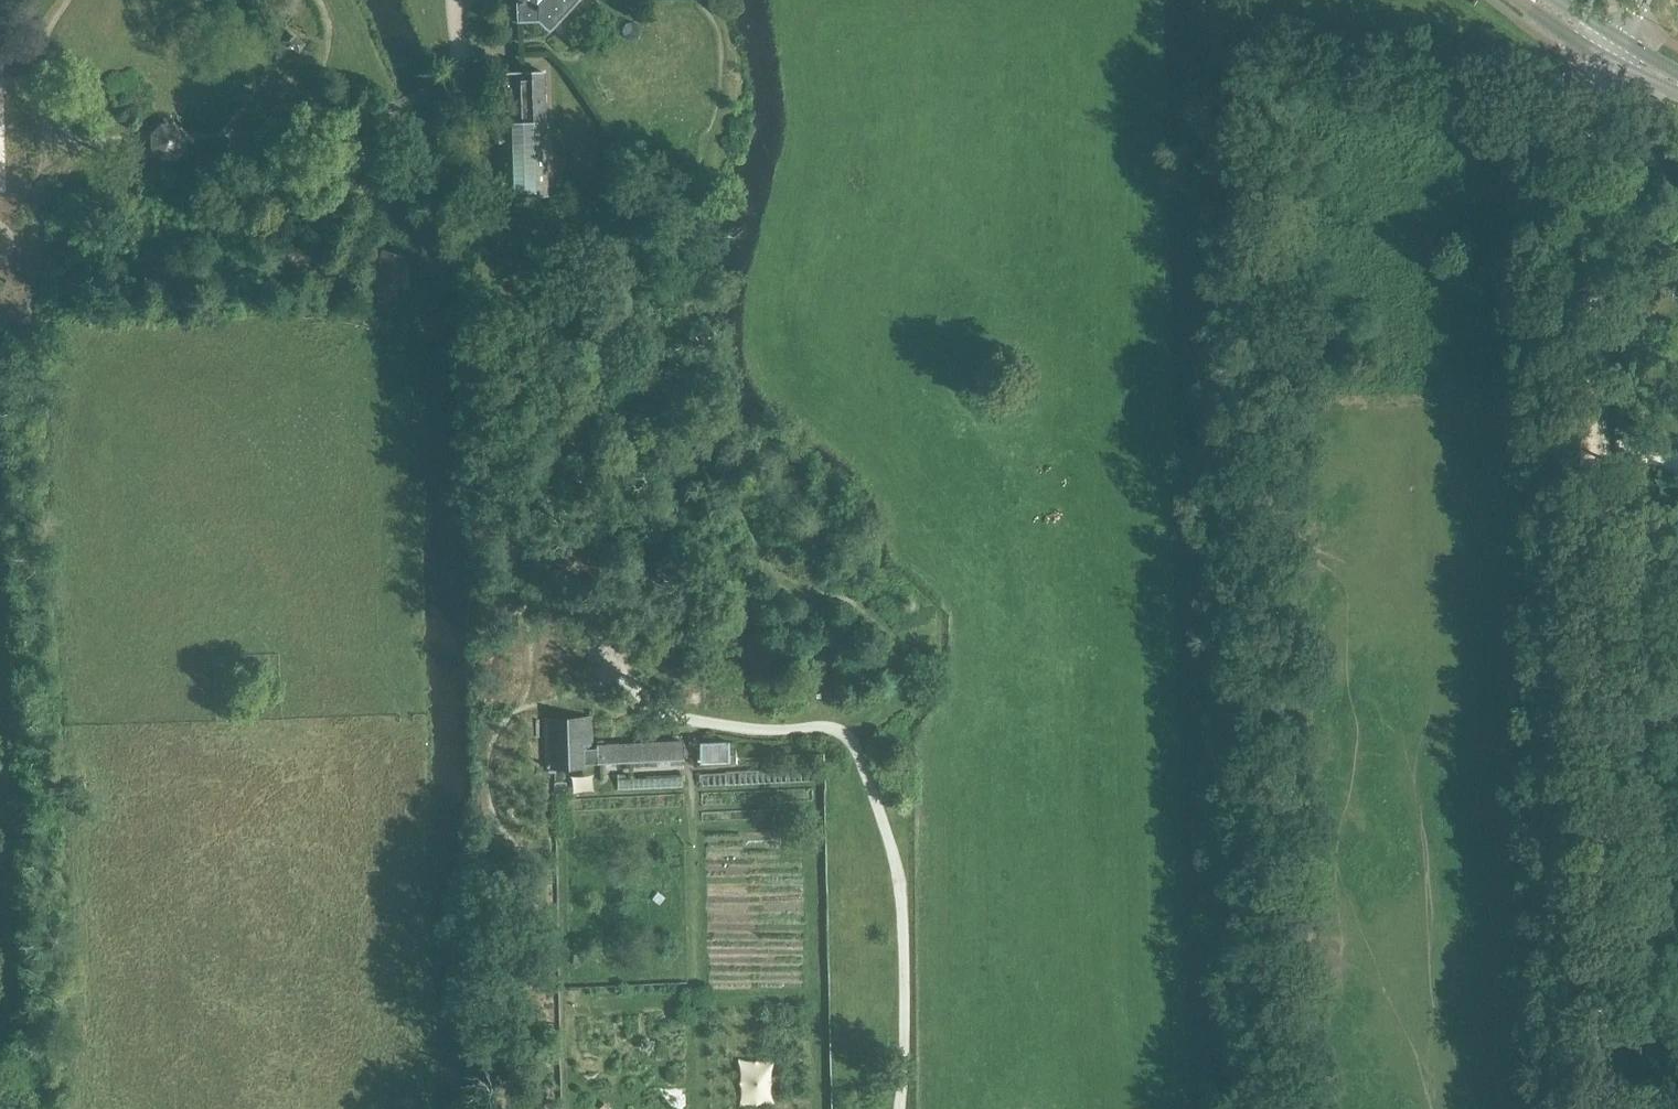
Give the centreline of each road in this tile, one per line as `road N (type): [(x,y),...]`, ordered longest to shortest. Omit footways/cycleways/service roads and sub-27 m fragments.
road 1 (track): [(1602,1108),(1578,89),(1585,66),(1608,41)]
road 2 (track): [(511,506),(527,672),(504,765),(550,869),(555,986),(527,1108)]
road 3 (track): [(511,506),(686,722),(848,731)]
road 4 (track): [(848,731),(895,846),(906,907),(903,1108)]
road 5 (track): [(1598,887),(1677,1023)]

